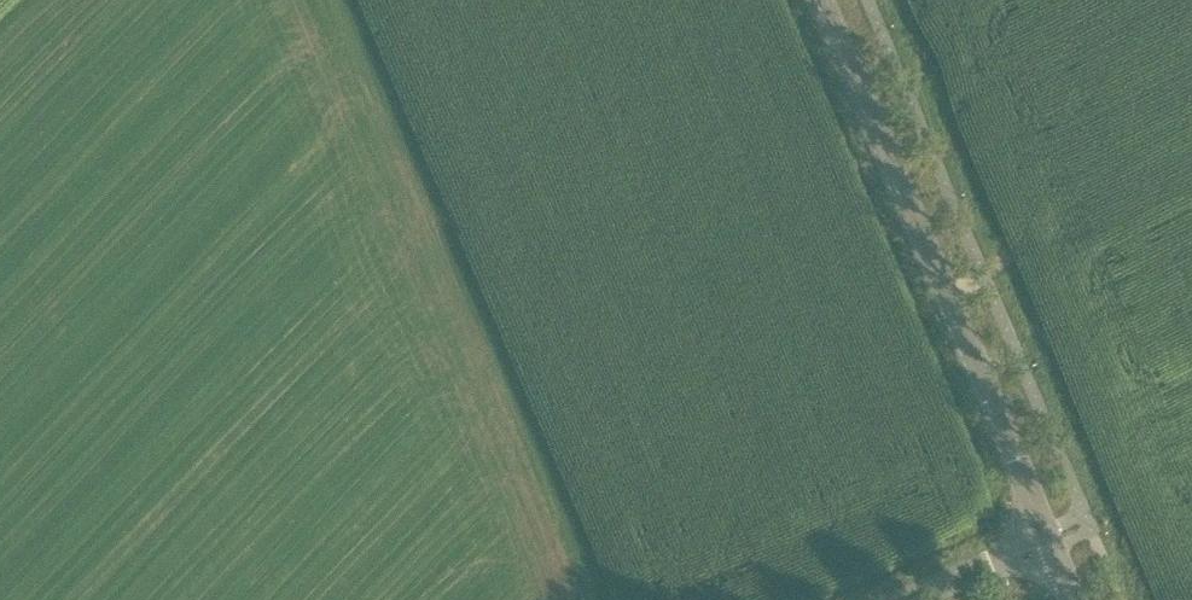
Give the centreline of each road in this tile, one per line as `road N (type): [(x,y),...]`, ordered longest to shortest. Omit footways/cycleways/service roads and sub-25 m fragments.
road 1 (unclassified): [(1049,546),(824,0)]
road 2 (unclassified): [(916,599),(1049,546)]

